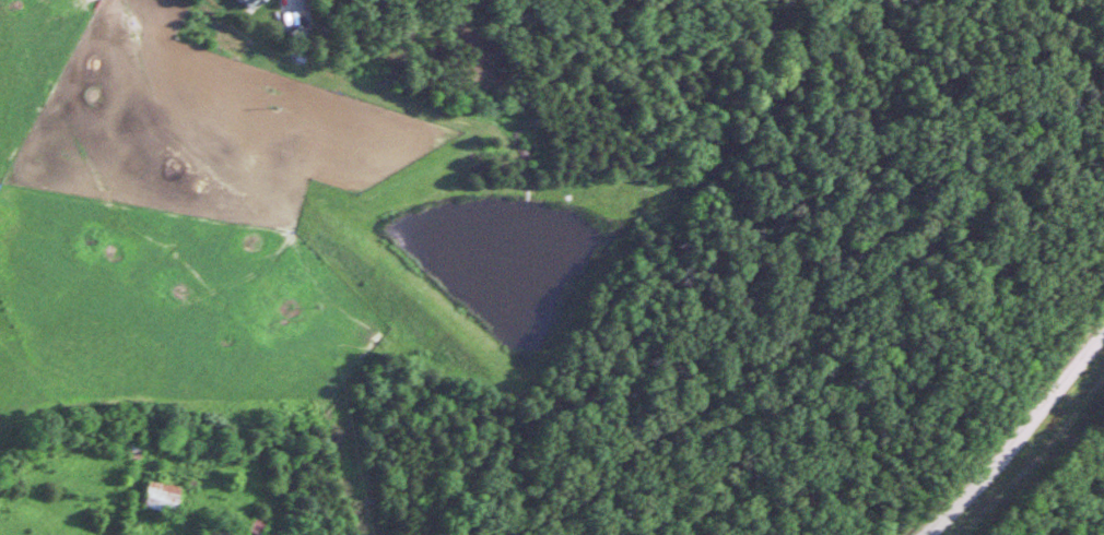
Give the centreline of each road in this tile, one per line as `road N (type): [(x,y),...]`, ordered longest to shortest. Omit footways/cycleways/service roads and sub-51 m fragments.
road 1 (residential): [(930,534),(1103,335)]

